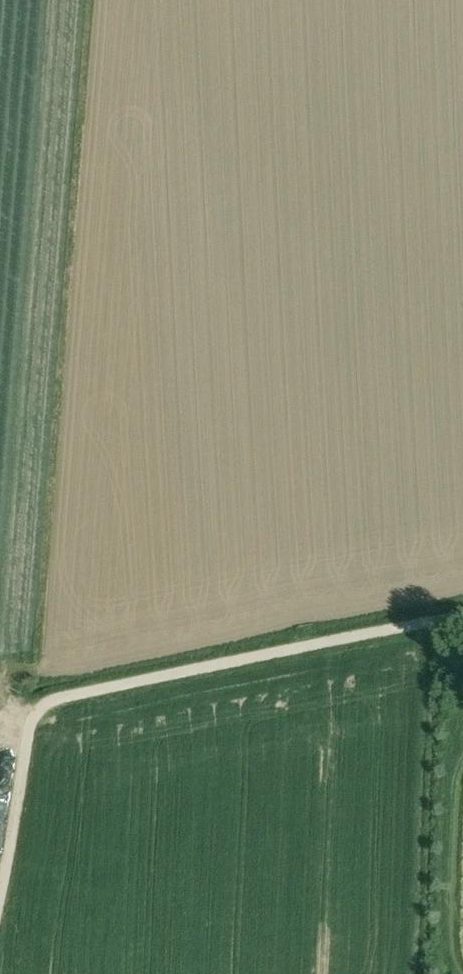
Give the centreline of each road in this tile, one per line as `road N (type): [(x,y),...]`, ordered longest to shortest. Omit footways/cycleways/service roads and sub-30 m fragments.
road 1 (unclassified): [(0,881),(26,721),(43,703),(462,618)]

